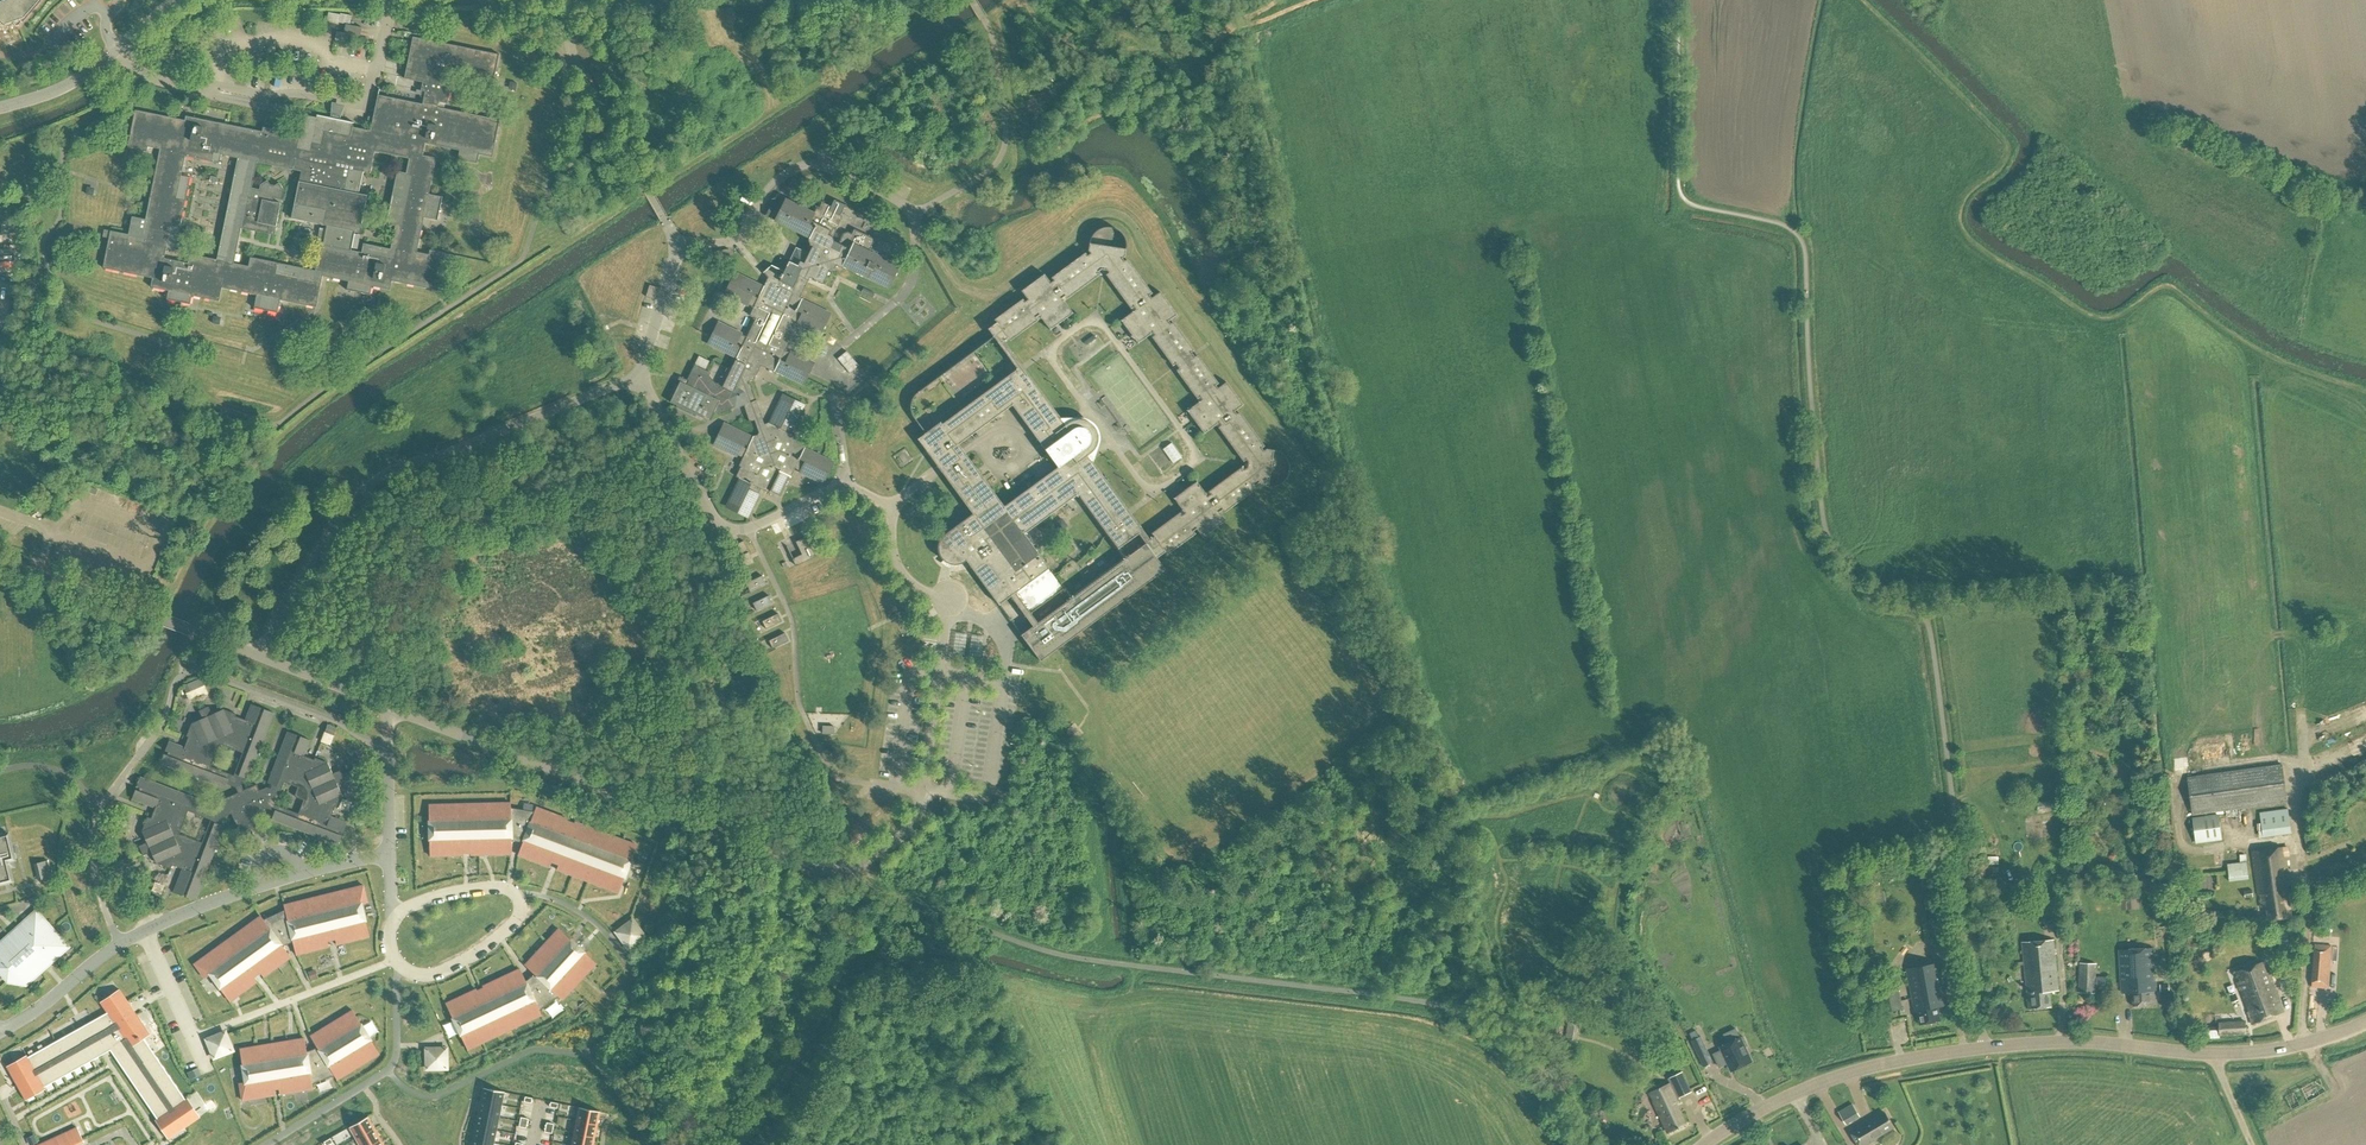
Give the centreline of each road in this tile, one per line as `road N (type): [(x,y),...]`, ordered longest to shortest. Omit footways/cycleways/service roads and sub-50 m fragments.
road 1 (unclassified): [(387,706),(816,869),(851,867),(918,817),(949,597)]
road 2 (tertiary): [(2365,1022),(2262,1052),(2078,1041),(1915,1058),(1830,1079),(1705,1144)]
road 3 (residential): [(639,376),(682,248),(741,236),(778,180),(817,165),(904,205),(915,235),(909,286),(834,354),(823,375)]
road 4 (residential): [(119,943),(95,878),(94,834),(107,799),(157,731),(183,676),(210,675),(387,744)]
road 5 (residential): [(258,655),(313,558),(378,478),(639,376)]
road 6 (residential): [(639,376),(713,517),(730,529),(747,527),(845,484),(890,506),(895,562),(907,582),(949,597)]
road 7 (track): [(1038,1144),(964,967),(1115,999),(1133,985),(1137,966)]
road 8 (residential): [(400,966),(419,975),(455,967),(499,939),(519,907),(505,889),(476,888),(437,897),(392,923)]
road 9 (unclassified): [(0,559),(258,655)]
road 10 (unclassified): [(0,108),(80,79),(179,0)]
road 11 (unclassified): [(119,943),(257,886)]
road 12 (unclassified): [(0,1032),(119,943)]
road 13 (unclassified): [(258,655),(387,706)]

